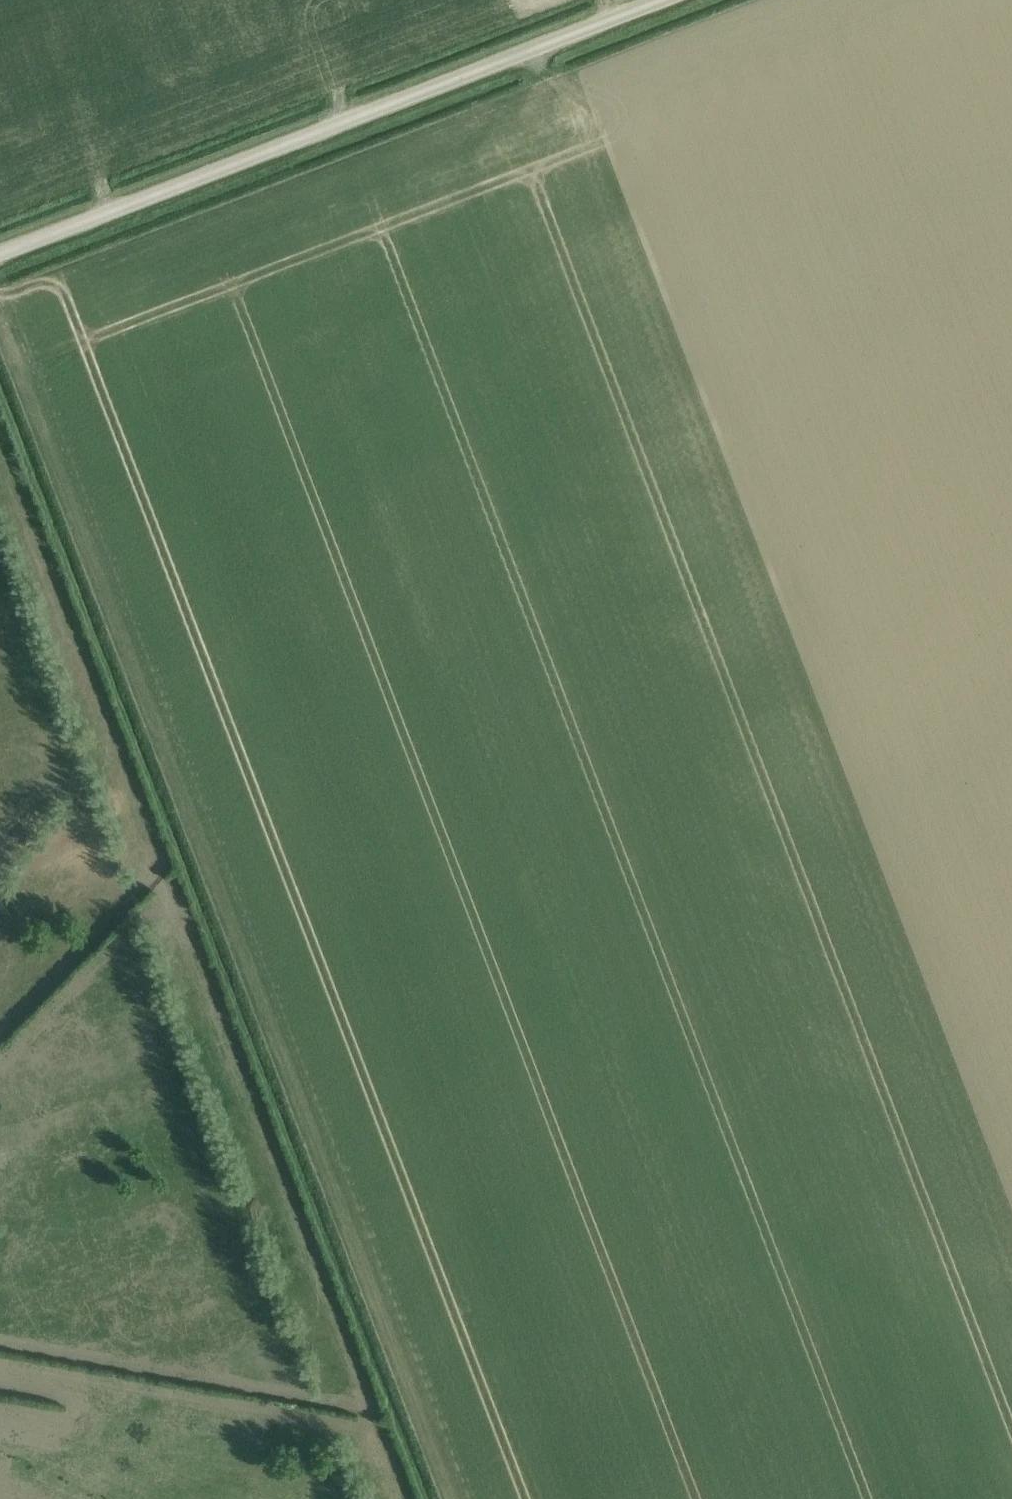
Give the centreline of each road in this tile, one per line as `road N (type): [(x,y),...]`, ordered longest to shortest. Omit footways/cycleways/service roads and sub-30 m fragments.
road 1 (unclassified): [(0,253),(656,0)]

